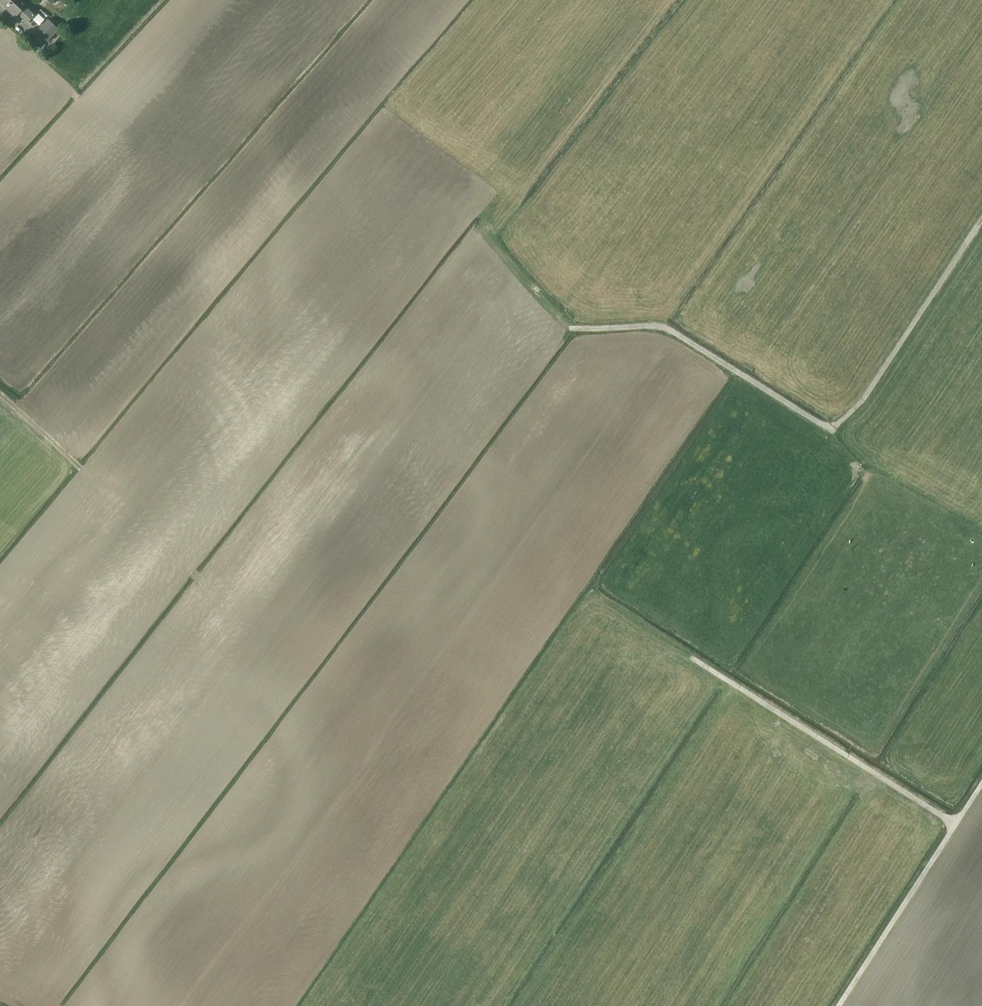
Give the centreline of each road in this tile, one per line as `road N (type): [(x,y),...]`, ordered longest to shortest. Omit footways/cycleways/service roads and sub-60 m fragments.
road 1 (track): [(840,1005),(958,823),(691,656)]
road 2 (track): [(832,427),(667,327),(565,325),(488,228),(488,211)]
road 3 (track): [(981,220),(862,402),(832,427)]
road 4 (track): [(832,427),(981,530)]
road 5 (track): [(89,475),(0,393)]

